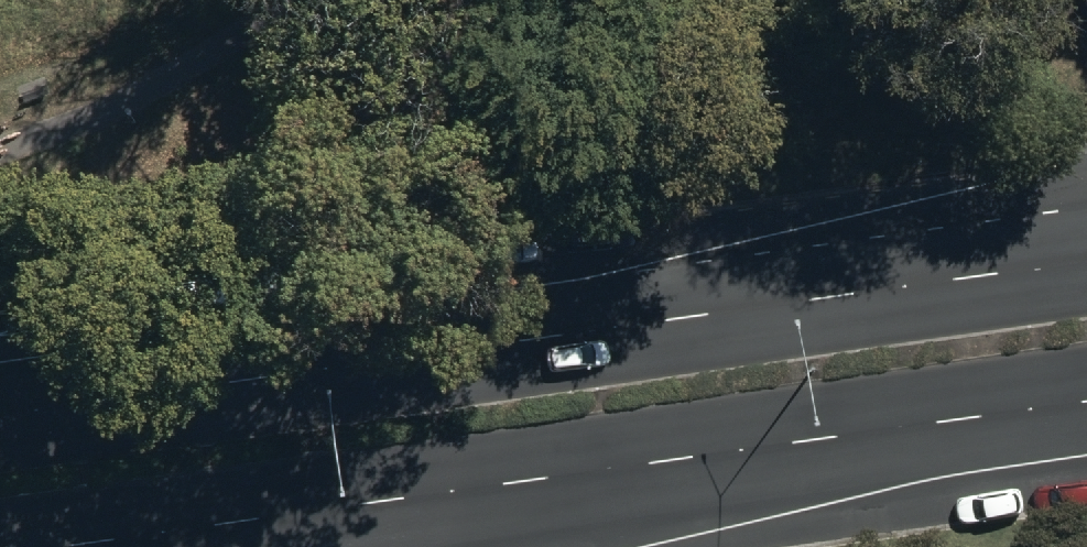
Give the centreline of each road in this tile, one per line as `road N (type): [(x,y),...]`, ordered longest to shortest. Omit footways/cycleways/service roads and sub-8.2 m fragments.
road 1 (primary): [(0,414),(1086,262)]
road 2 (primary): [(1086,401),(31,546)]

